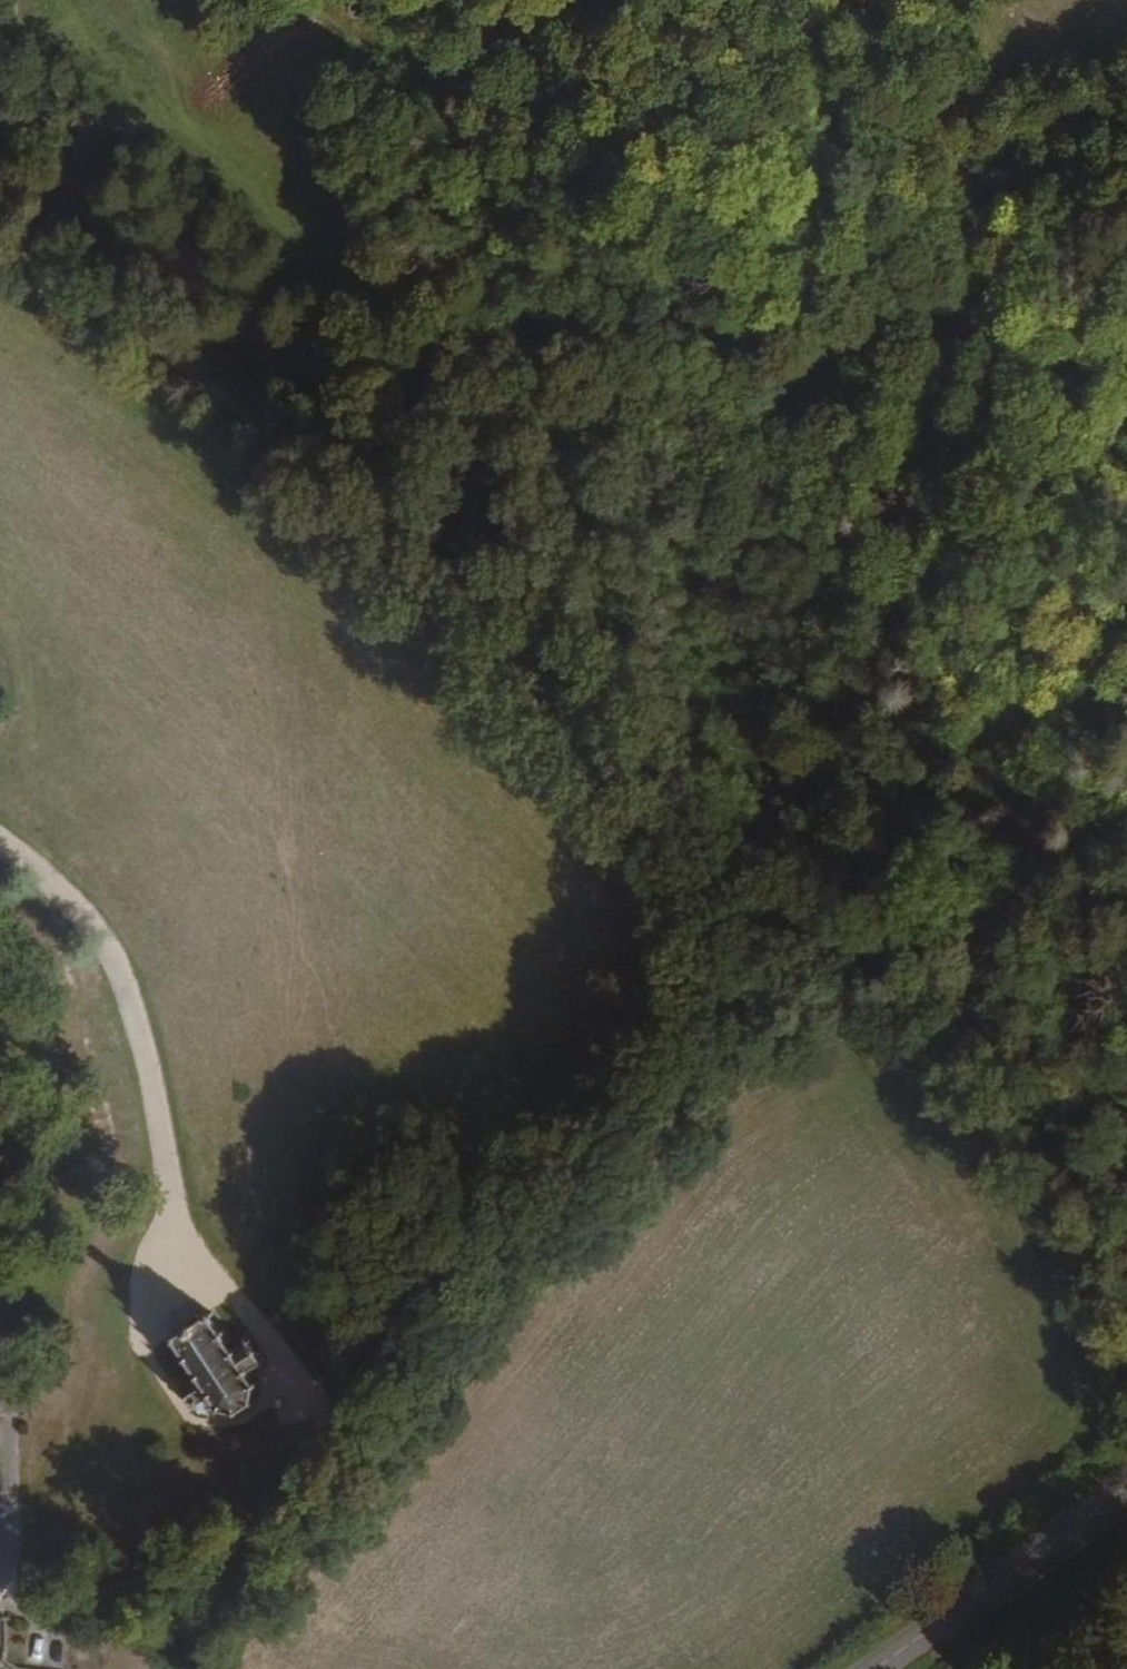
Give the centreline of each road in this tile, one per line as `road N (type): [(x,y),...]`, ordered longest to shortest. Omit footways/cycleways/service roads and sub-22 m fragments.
road 1 (track): [(175,1282),(175,1192),(124,981),(49,875),(0,838)]
road 2 (primary): [(886,1668),(1126,1508)]

